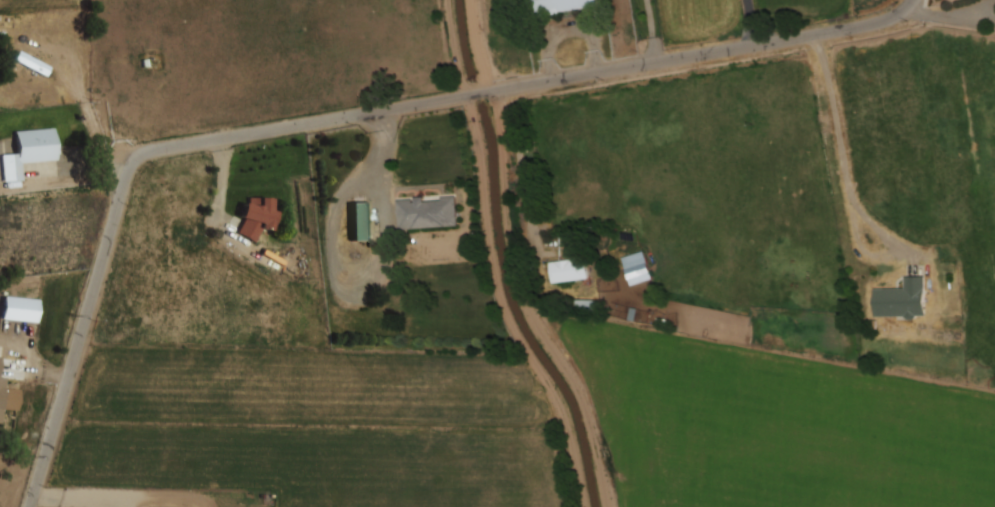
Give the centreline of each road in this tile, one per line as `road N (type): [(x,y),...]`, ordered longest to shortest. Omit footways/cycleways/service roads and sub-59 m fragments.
road 1 (residential): [(914,0),(875,24),(145,153),(125,179),(31,506)]

